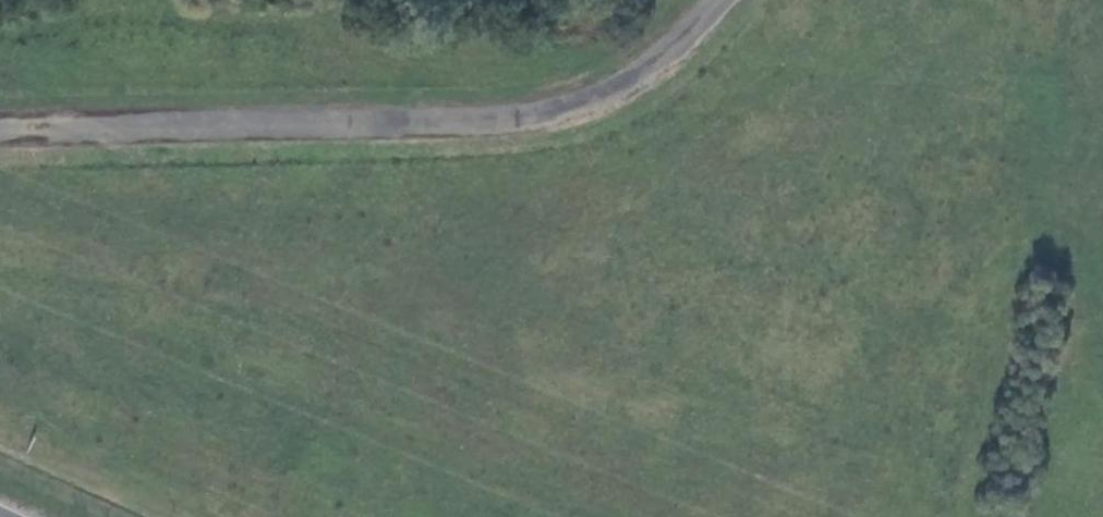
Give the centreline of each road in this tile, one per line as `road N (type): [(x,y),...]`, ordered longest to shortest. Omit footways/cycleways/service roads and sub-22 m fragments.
road 1 (track): [(0,131),(529,118),(612,91),(718,0)]

